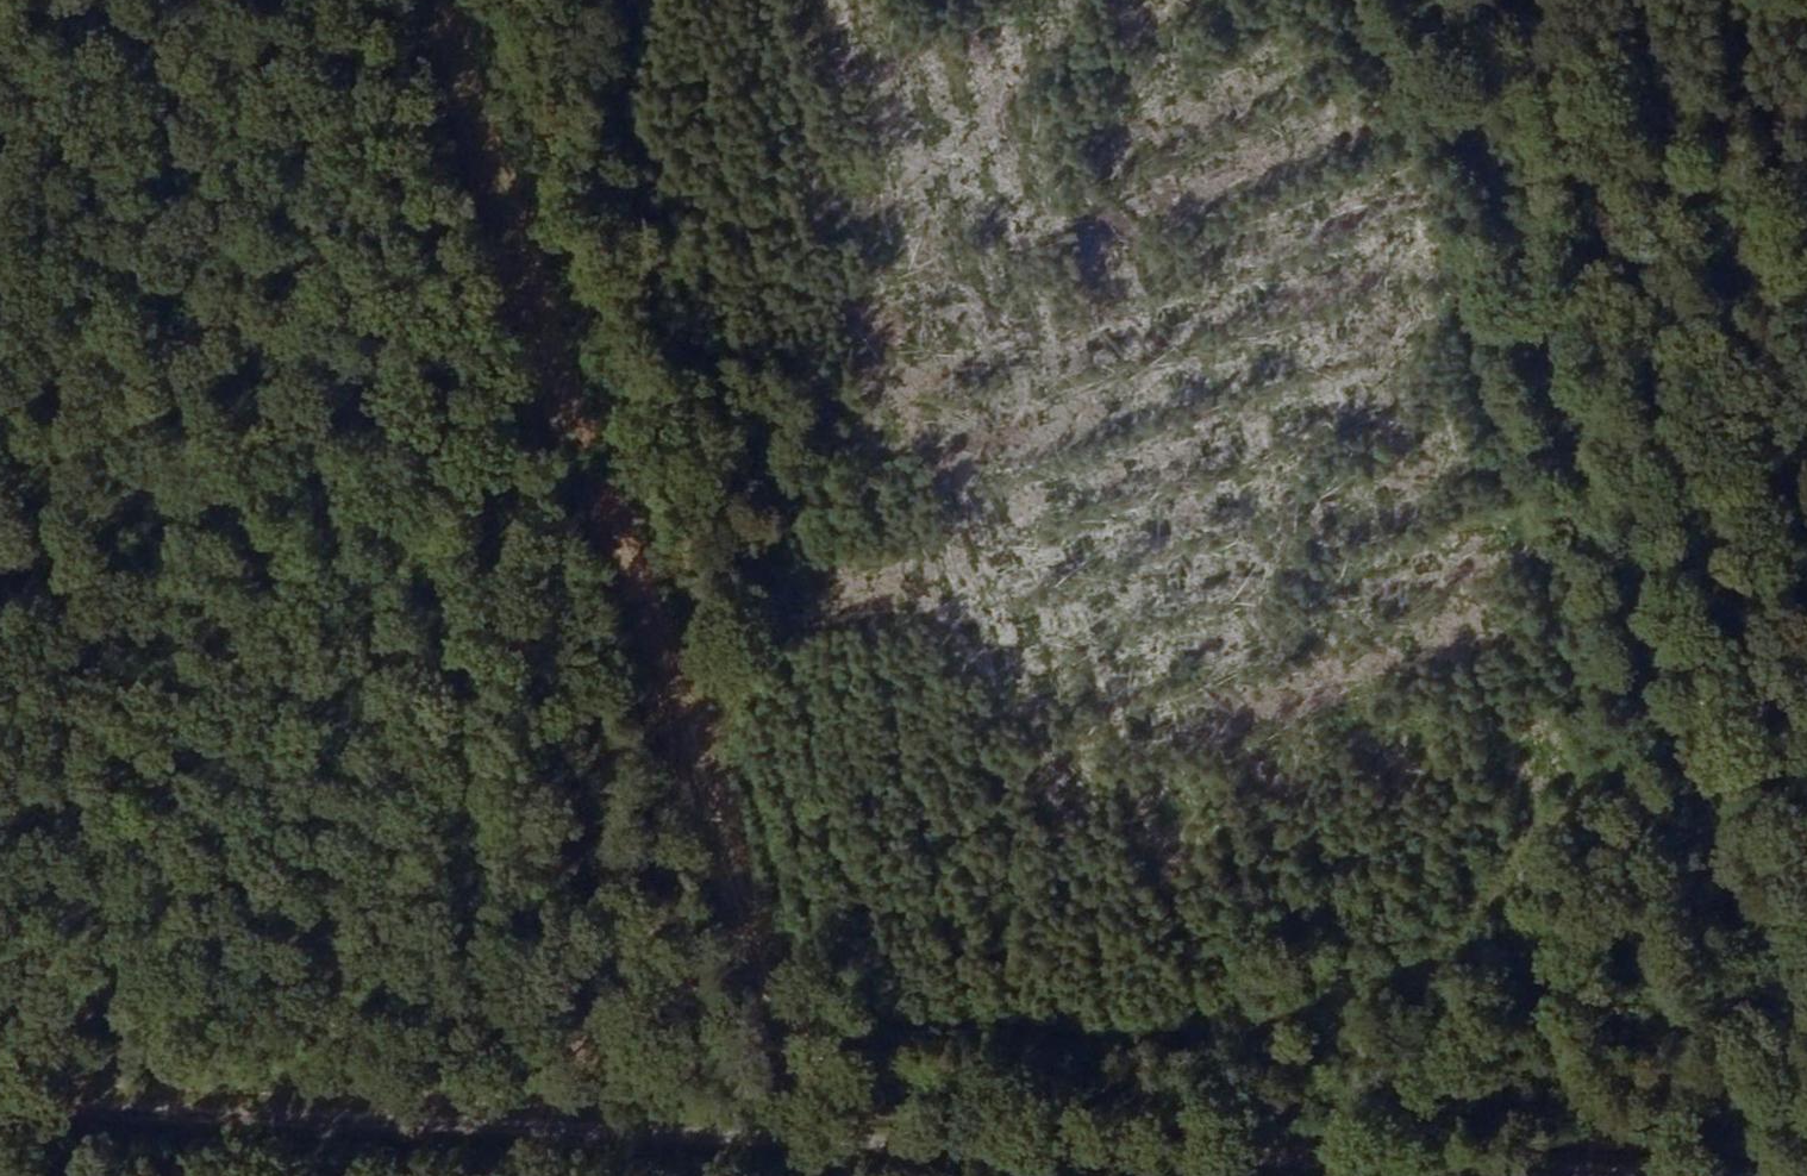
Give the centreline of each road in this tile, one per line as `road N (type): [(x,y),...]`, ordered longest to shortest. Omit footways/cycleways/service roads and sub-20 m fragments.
road 1 (track): [(0,1106),(1756,1175)]

